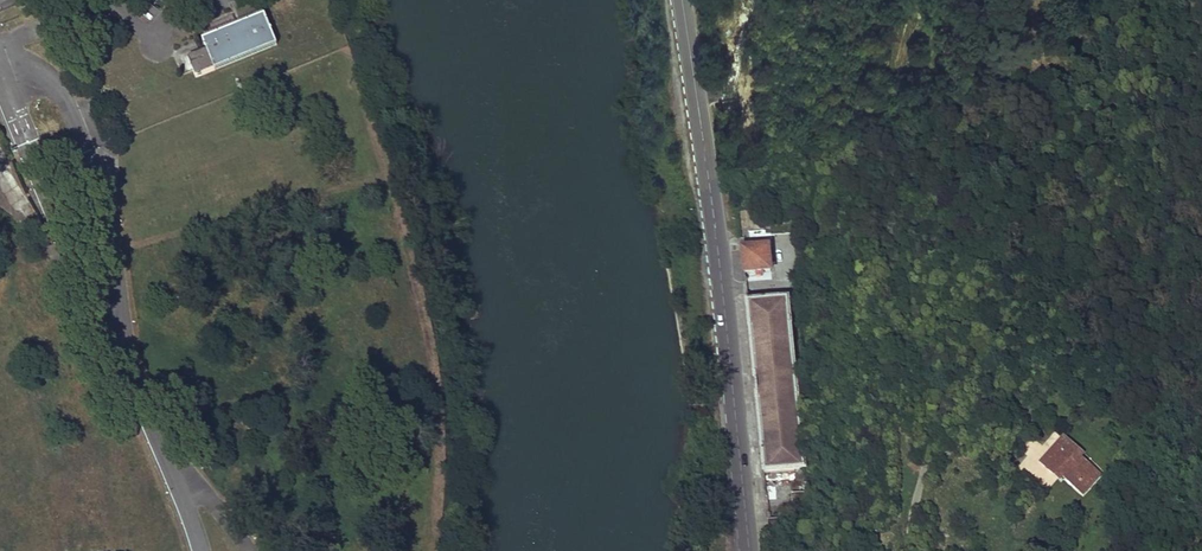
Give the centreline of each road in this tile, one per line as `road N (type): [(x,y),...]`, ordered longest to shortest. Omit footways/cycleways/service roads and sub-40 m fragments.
road 1 (secondary): [(684,0),(750,550)]

